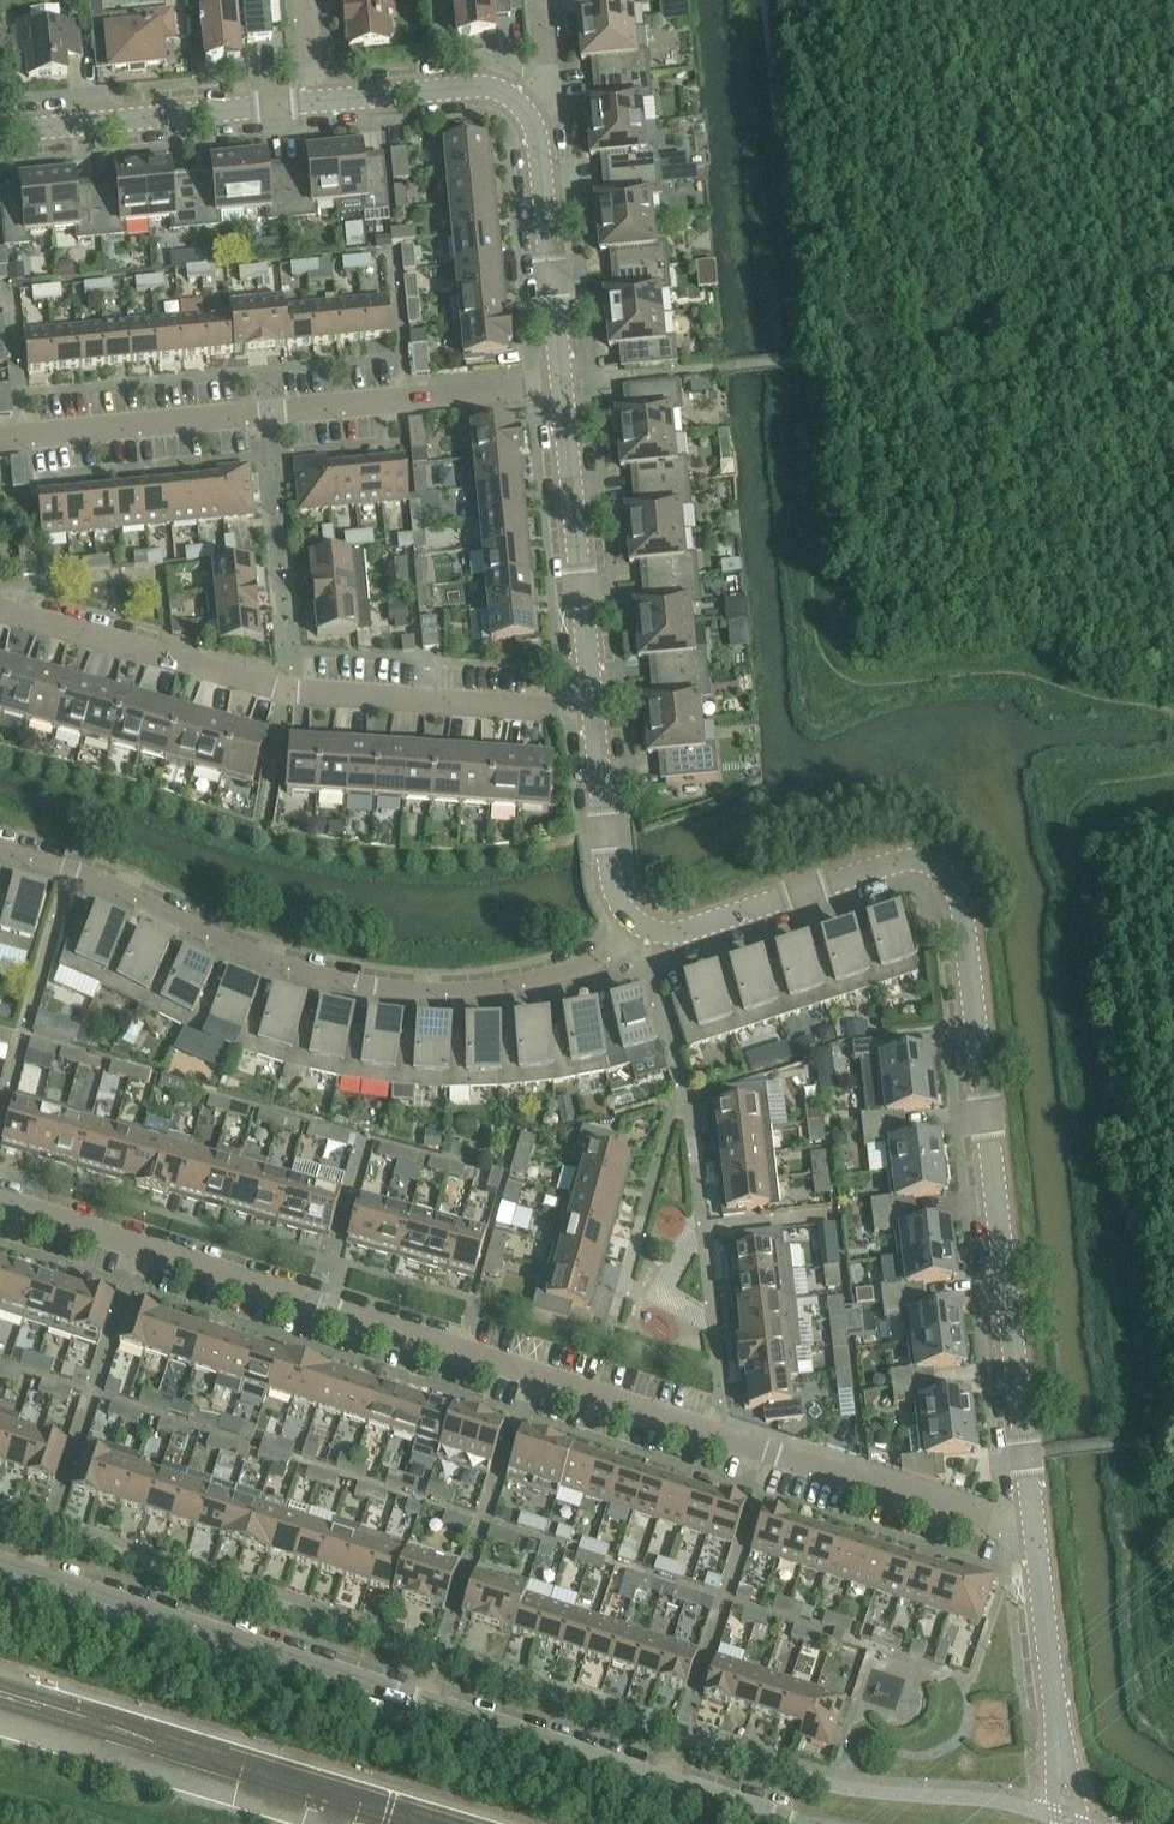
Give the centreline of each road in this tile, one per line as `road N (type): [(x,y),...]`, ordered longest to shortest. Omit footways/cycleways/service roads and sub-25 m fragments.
road 1 (residential): [(1035,1539),(0,1198)]
road 2 (residential): [(1035,1539),(963,929),(942,870),(920,857),(687,932),(643,928)]
road 3 (tertiary): [(784,1823),(0,1569)]
road 4 (residential): [(0,135),(491,89),(515,99),(539,142),(557,381)]
road 5 (residential): [(0,850),(73,869),(243,952),(368,988),(456,993),(532,984),(608,956),(643,928)]
road 6 (residential): [(588,704),(284,689),(0,606)]
road 7 (residential): [(0,437),(557,381)]
road 8 (residential): [(557,381),(588,704)]
road 9 (unclassified): [(1070,1823),(1035,1539)]
road 10 (residential): [(588,704),(605,835)]

